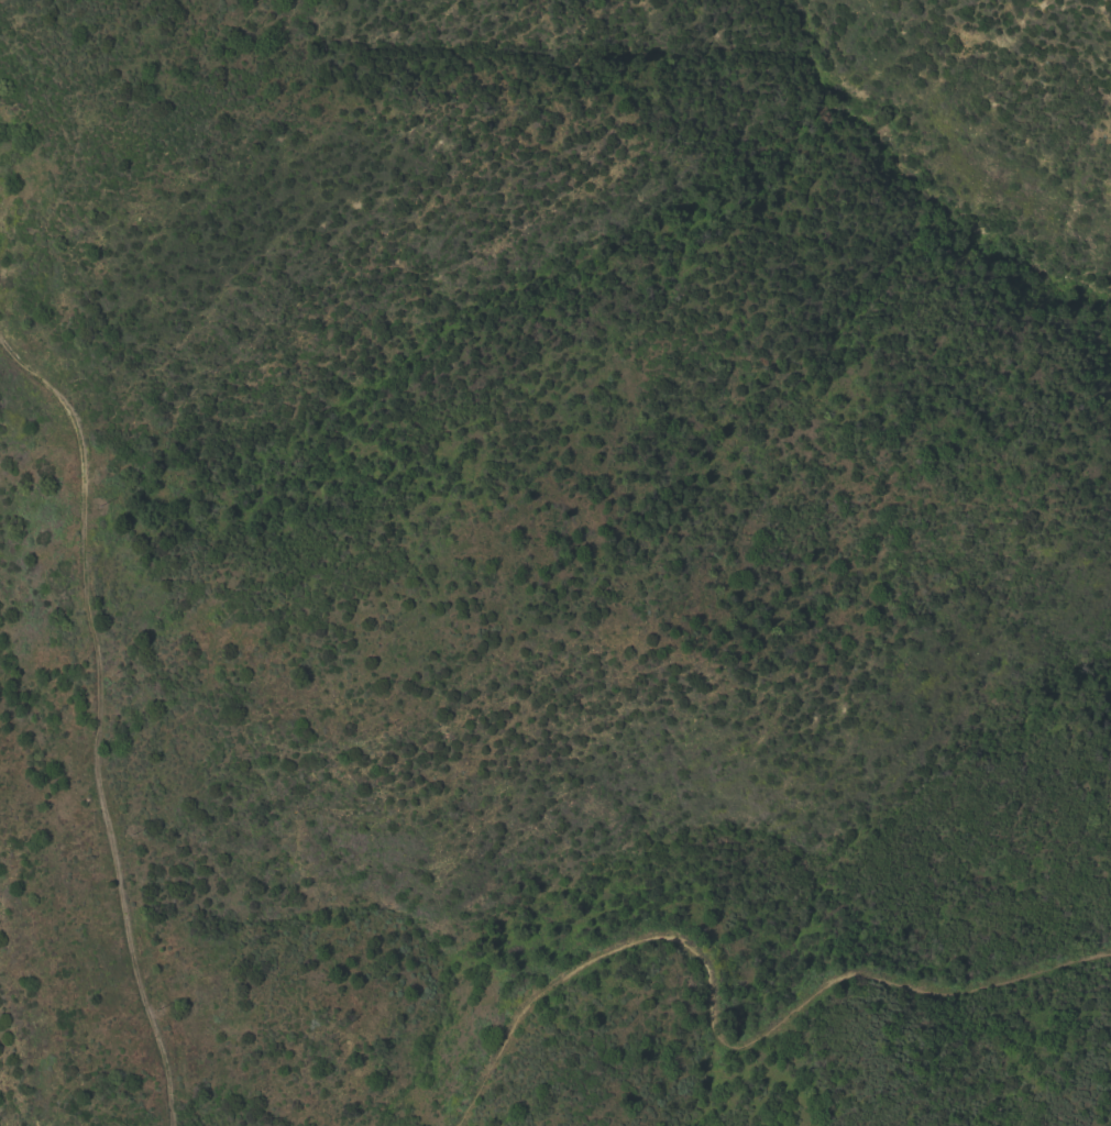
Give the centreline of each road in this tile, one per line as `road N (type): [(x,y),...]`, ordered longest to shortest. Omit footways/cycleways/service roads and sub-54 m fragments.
road 1 (track): [(456,1125),(527,997),(624,940),(685,938),(710,963),(703,1024),(717,1048),(741,1045),(853,968),(947,990),(1110,951)]
road 2 (track): [(0,350),(78,426),(89,764),(165,1066),(172,1125)]

